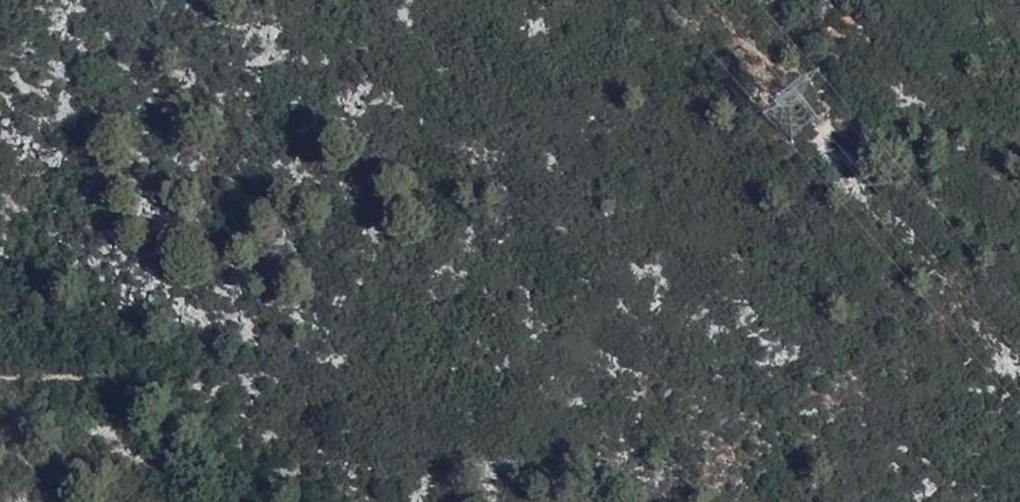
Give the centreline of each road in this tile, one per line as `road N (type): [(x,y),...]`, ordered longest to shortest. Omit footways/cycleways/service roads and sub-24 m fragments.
road 1 (track): [(721,0),(818,99)]

